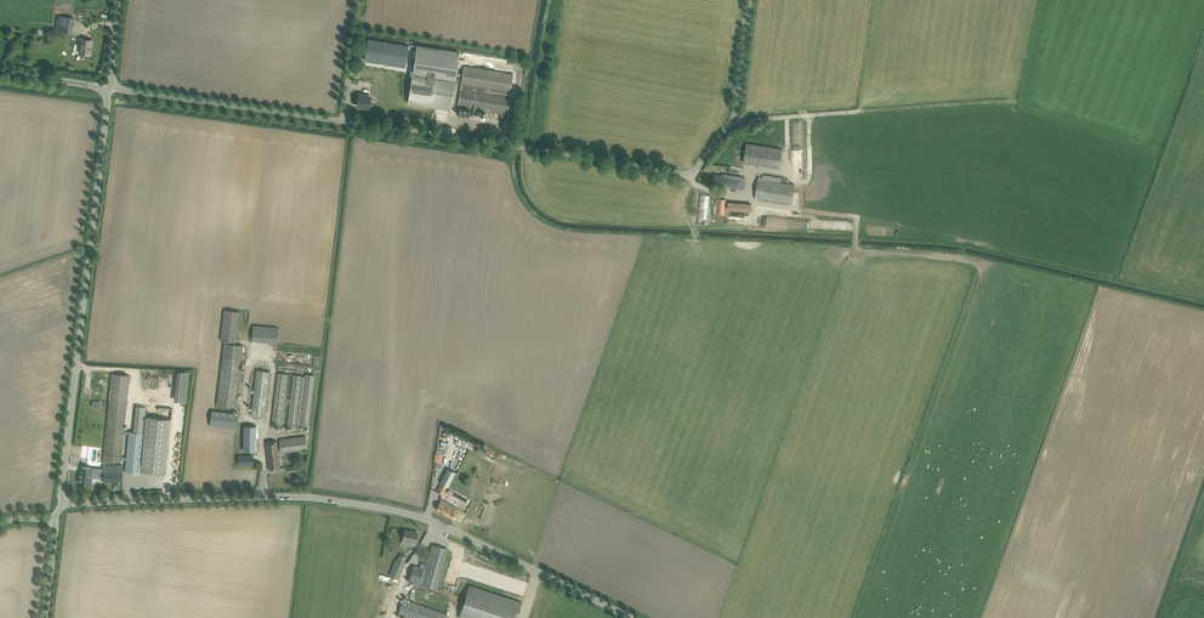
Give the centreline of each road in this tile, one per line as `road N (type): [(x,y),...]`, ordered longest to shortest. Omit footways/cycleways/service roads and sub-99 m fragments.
road 1 (unclassified): [(110,91),(687,174),(724,132),(734,109),(748,0)]
road 2 (unclassified): [(620,617),(431,526),(345,504),(64,503)]
road 3 (unclassified): [(64,503),(110,91)]

